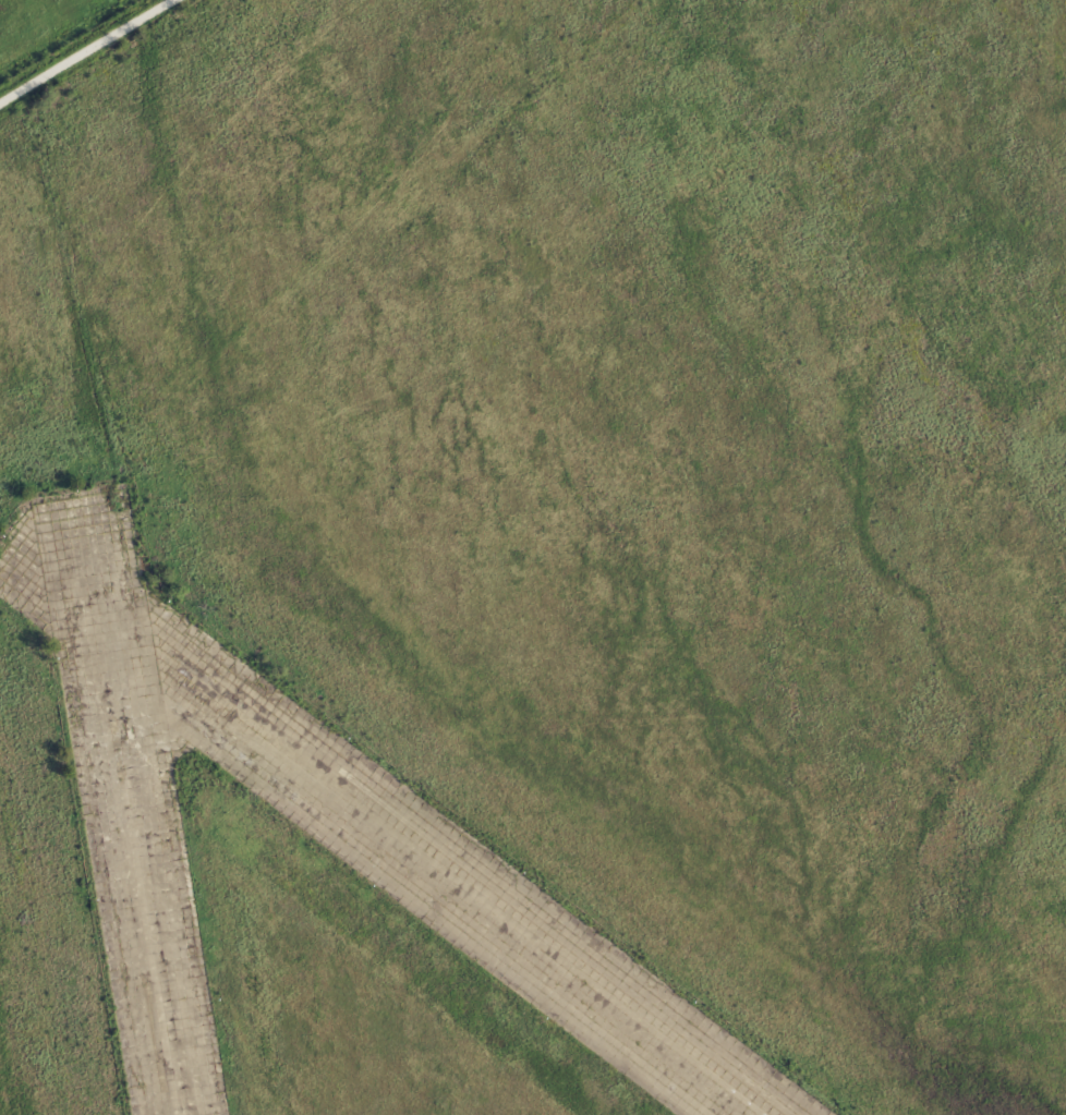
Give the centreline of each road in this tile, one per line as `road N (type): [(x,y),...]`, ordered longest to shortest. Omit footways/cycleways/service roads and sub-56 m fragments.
road 1 (residential): [(0,108),(179,0)]

